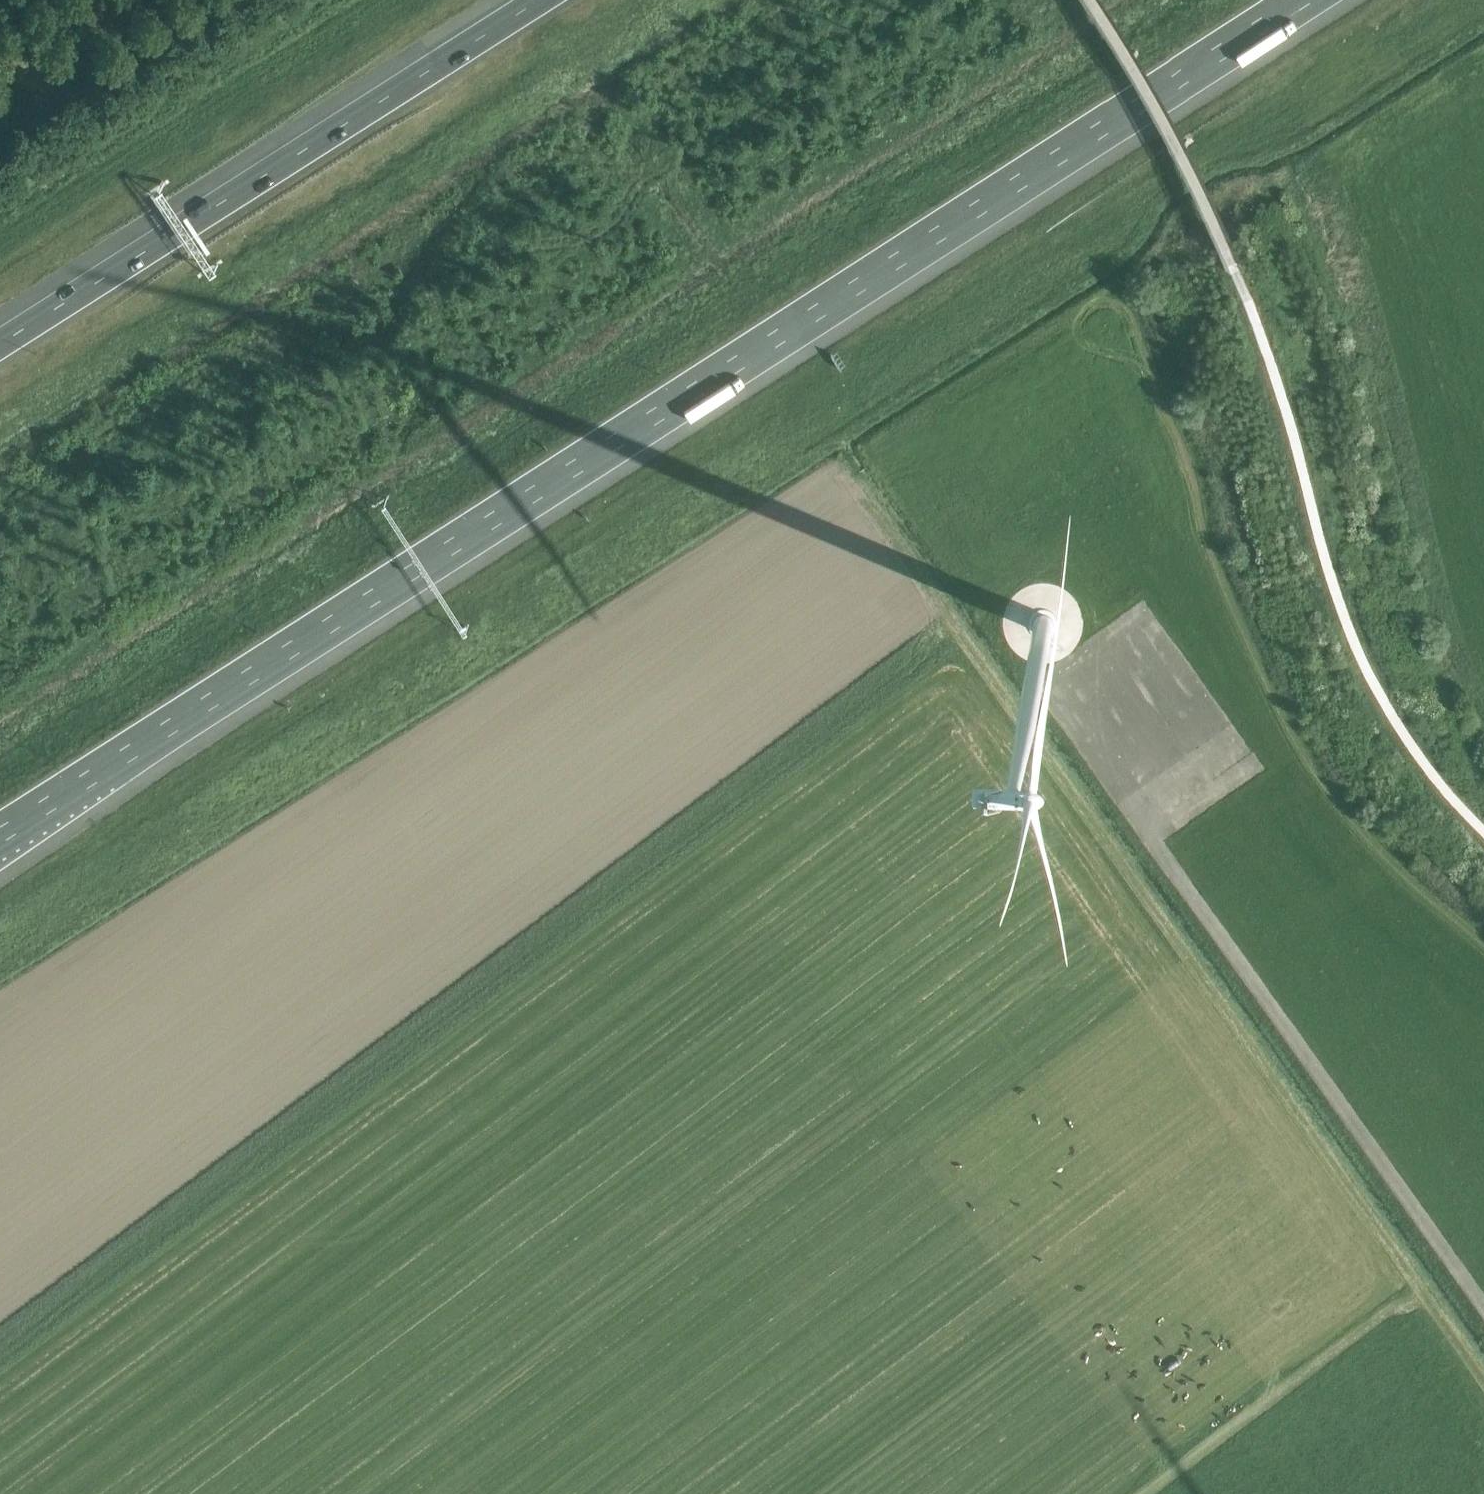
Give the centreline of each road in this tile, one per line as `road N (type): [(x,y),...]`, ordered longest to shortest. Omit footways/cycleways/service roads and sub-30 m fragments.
road 1 (motorway): [(0,838),(1303,0)]
road 2 (motorway): [(542,0),(0,344)]

